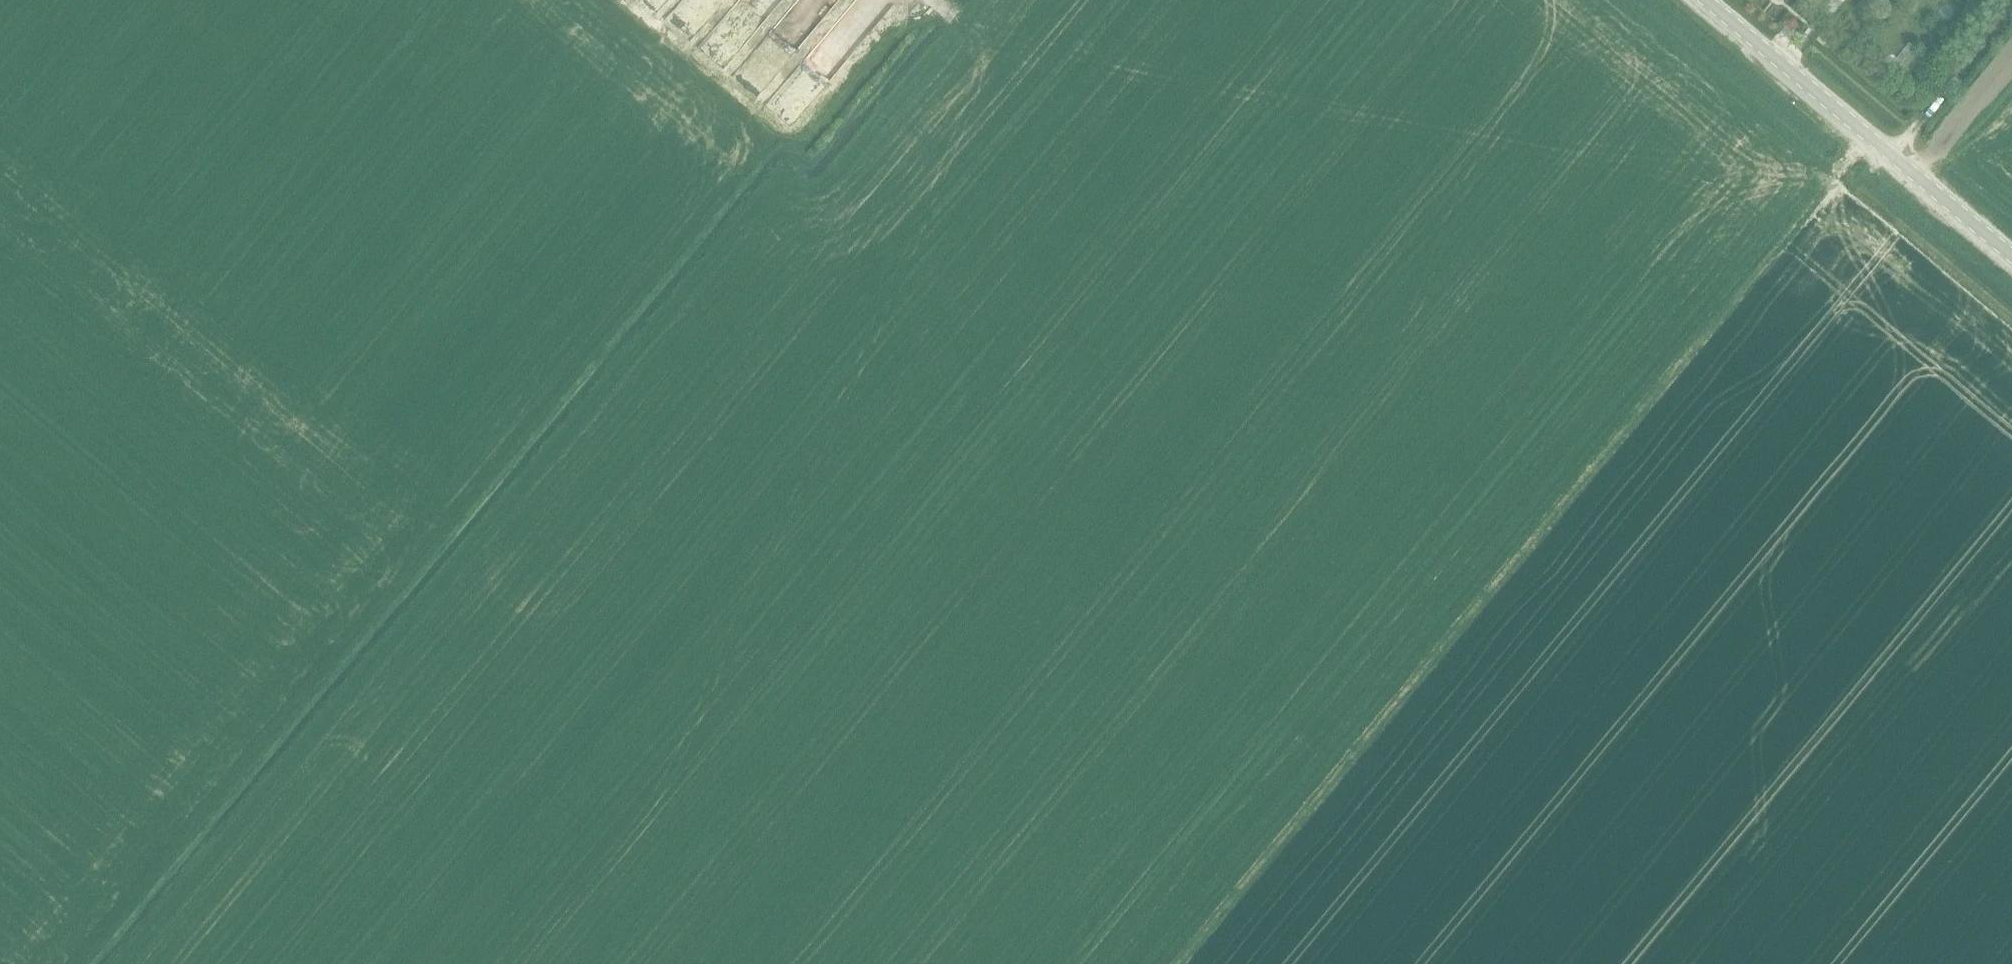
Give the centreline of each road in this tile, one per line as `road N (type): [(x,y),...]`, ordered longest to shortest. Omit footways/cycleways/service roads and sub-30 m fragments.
road 1 (track): [(1865,138),(1174,963)]
road 2 (tertiary): [(2011,259),(1702,0)]

